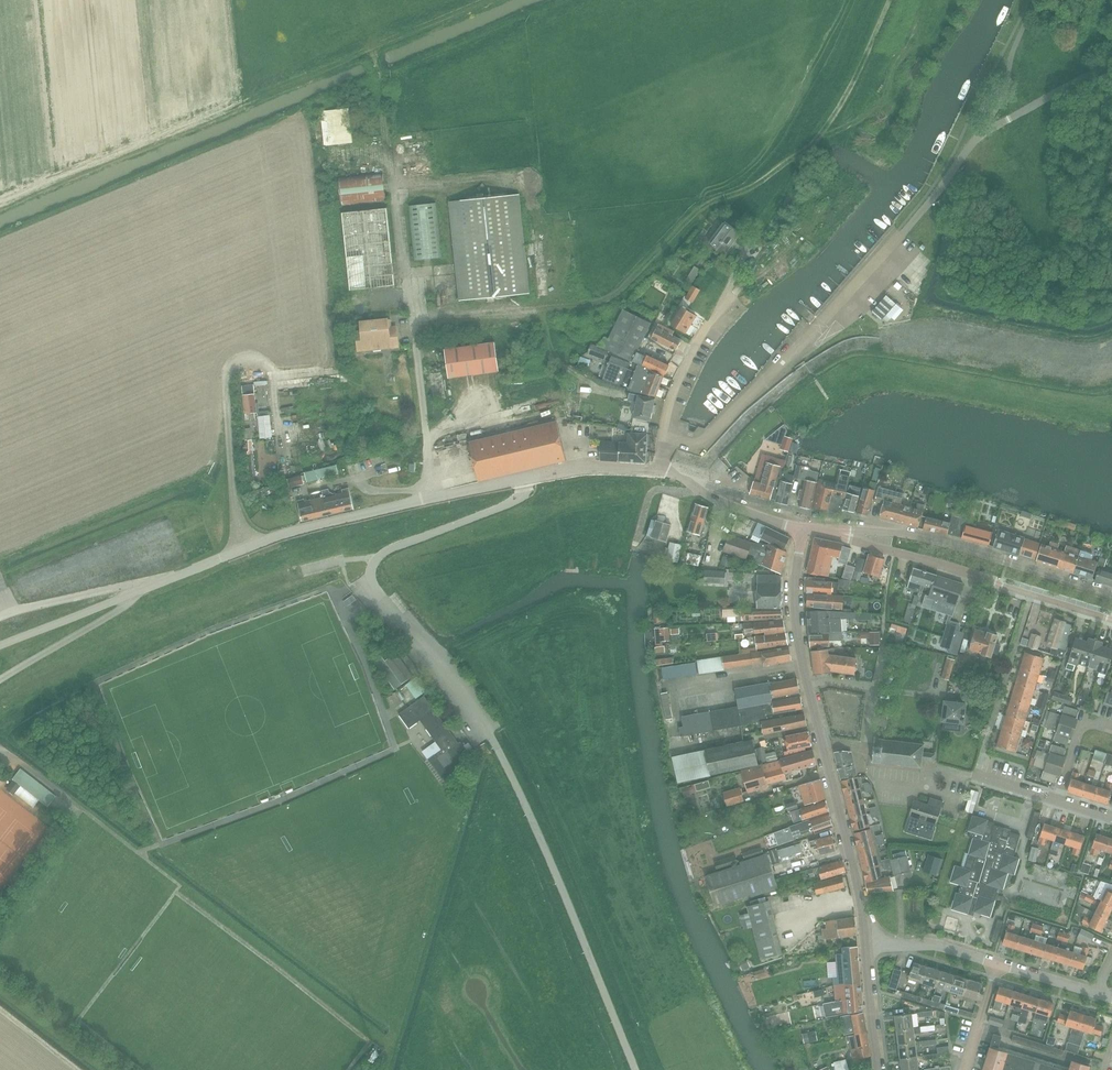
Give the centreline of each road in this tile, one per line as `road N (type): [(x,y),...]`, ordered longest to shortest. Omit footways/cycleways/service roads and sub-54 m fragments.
road 1 (unclassified): [(633,1069),(498,750),(370,577),(373,557),(390,543),(519,499),(529,476)]
road 2 (unclassified): [(663,435),(702,443),(898,238),(981,136),(1111,64)]
road 3 (tertiary): [(0,646),(287,532),(529,476)]
road 4 (tertiary): [(867,944),(799,642),(793,578),(804,528)]
road 5 (tertiary): [(804,528),(1111,620)]
road 6 (residential): [(1111,594),(931,539),(804,528)]
road 7 (track): [(814,378),(864,354),(1082,392),(1111,390)]
road 8 (track): [(714,202),(748,188),(826,129),(890,0)]
road 9 (track): [(559,308),(619,294),(714,202)]
road 10 (residential): [(663,435),(673,392),(728,294)]
road 11 (tertiary): [(804,528),(662,469)]
road 12 (track): [(138,591),(0,616)]
road 13 (residential): [(998,962),(934,942),(867,944)]
road 14 (tertiary): [(529,476),(574,468),(662,469)]
road 15 (tertiary): [(878,1069),(867,944)]

